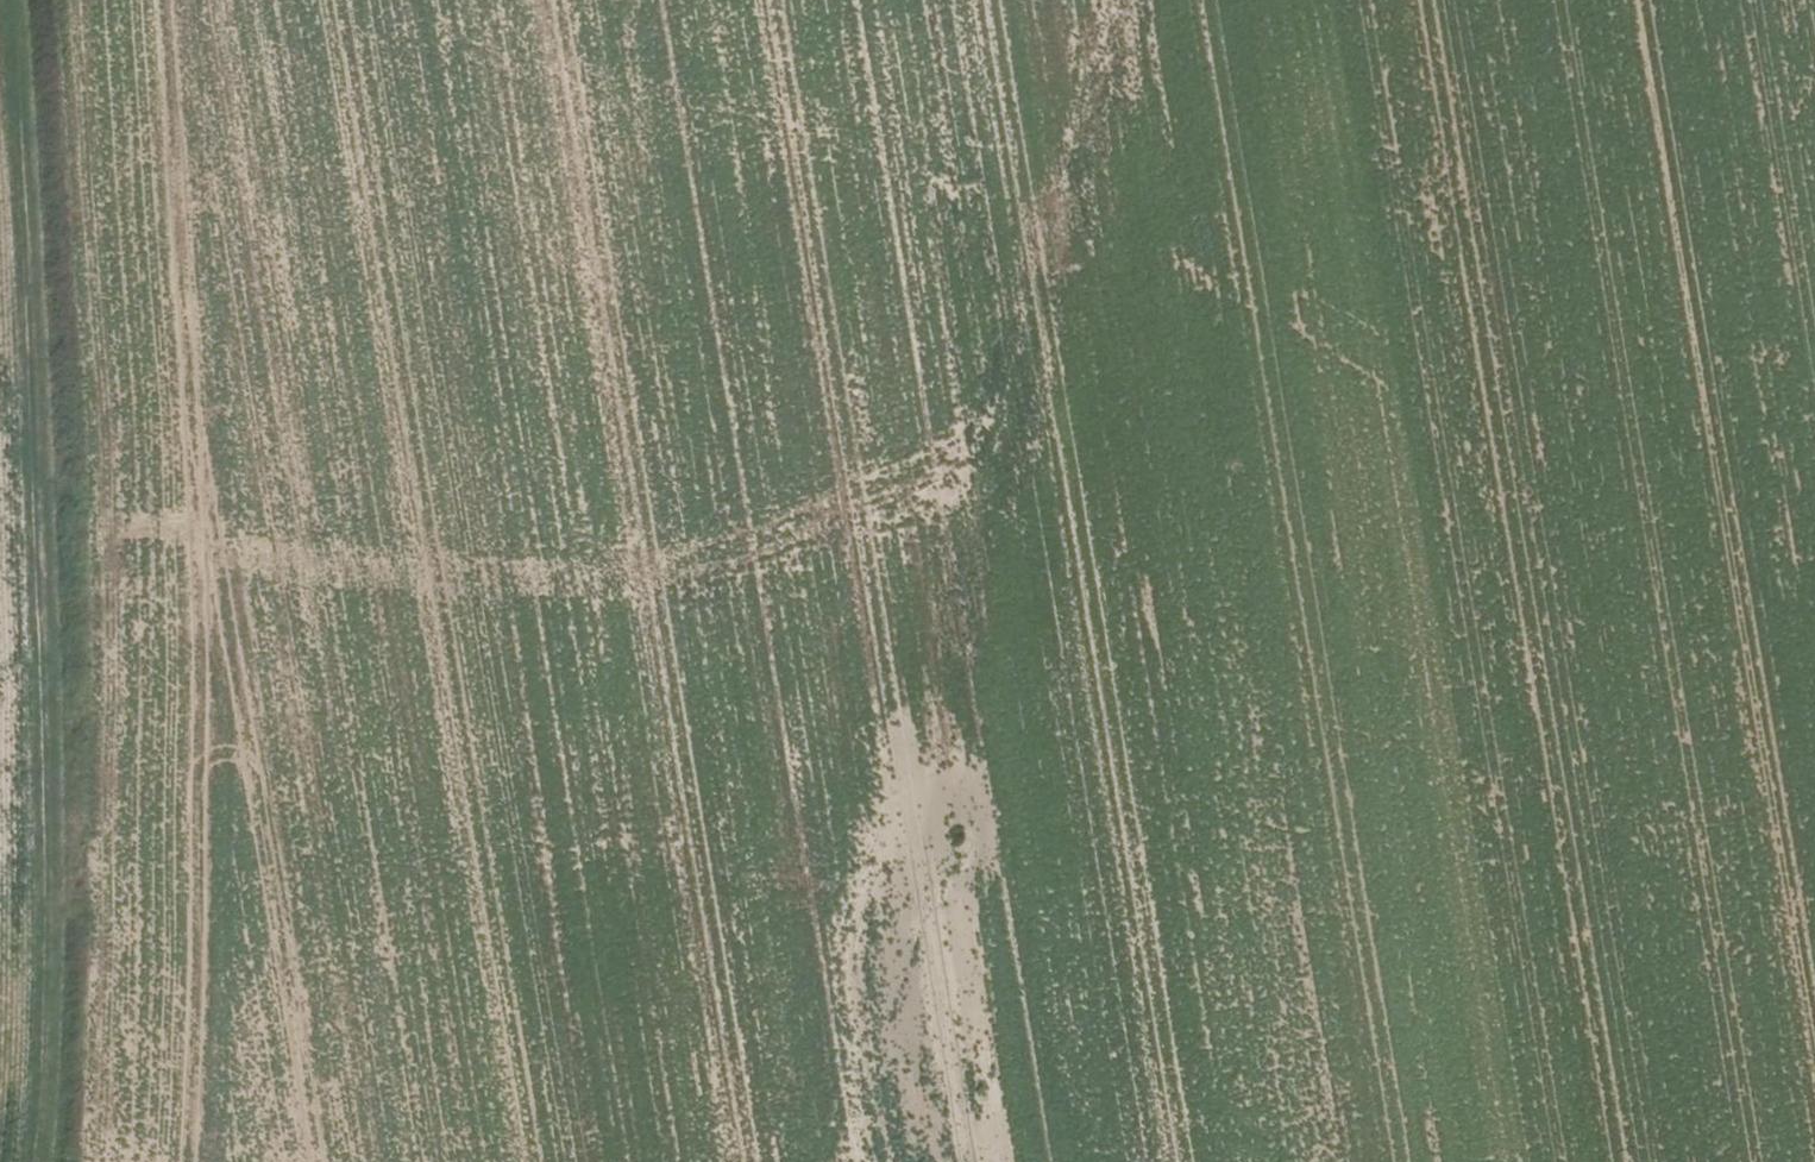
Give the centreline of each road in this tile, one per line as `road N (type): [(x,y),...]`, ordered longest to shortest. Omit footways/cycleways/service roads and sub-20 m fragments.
road 1 (track): [(50,1161),(69,914),(50,288),(22,0)]

